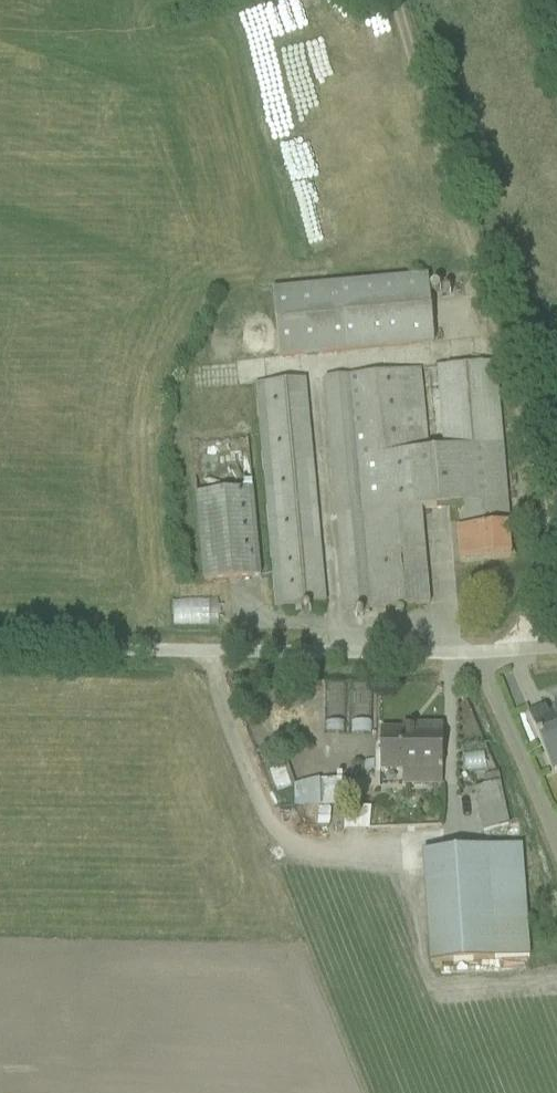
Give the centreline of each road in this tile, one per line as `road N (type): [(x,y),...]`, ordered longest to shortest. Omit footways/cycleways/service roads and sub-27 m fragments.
road 1 (unclassified): [(0,652),(387,660),(556,653)]

